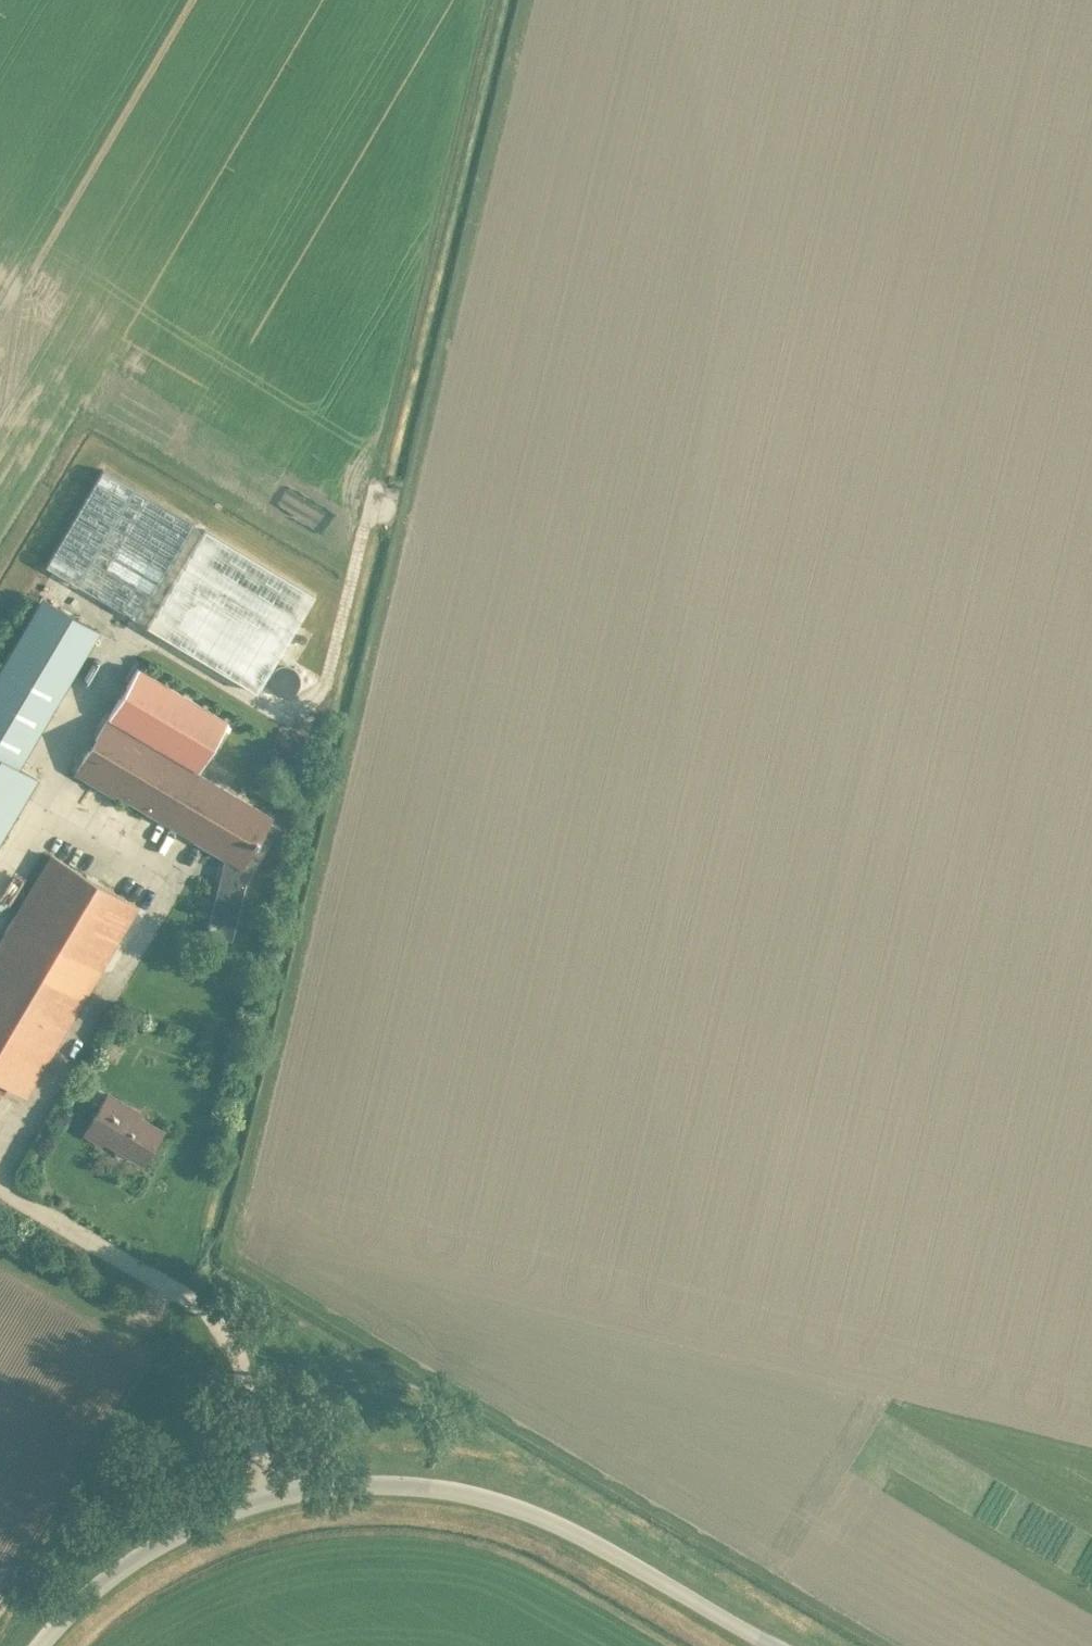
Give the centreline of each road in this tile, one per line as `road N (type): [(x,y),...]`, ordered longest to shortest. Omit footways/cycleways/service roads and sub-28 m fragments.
road 1 (unclassified): [(39,1645),(134,1558),(199,1520),(271,1498),(352,1486),(480,1497),(544,1519),(774,1645)]

